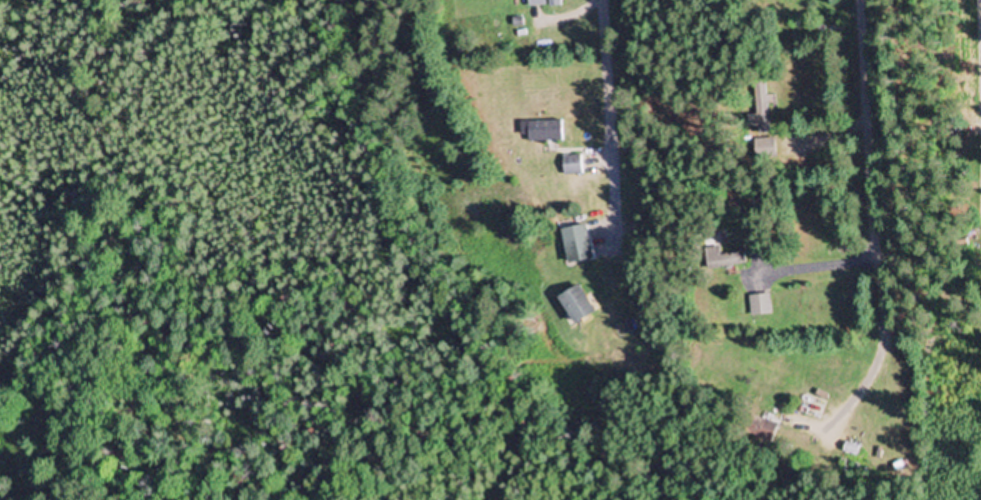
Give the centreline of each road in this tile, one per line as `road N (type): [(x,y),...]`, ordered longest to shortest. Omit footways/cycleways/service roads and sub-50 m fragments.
road 1 (residential): [(861,0),(883,334)]
road 2 (residential): [(971,0),(973,279),(980,278)]
road 3 (residential): [(613,234),(599,0)]

